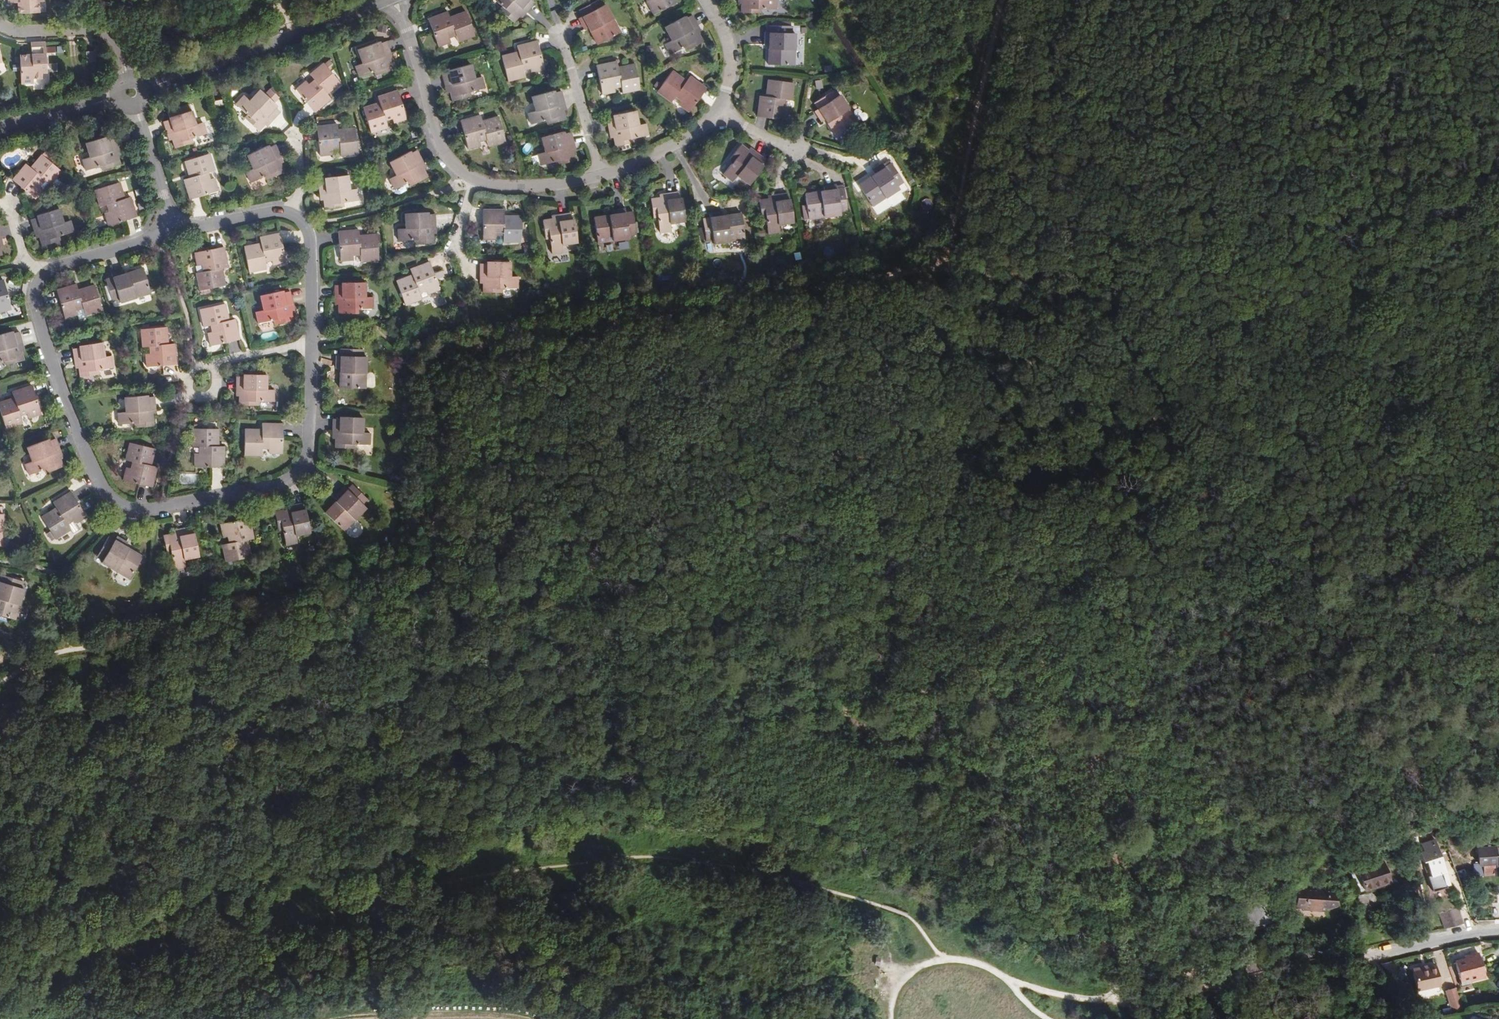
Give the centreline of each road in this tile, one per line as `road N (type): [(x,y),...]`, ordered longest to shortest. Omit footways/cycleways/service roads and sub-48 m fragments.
road 1 (residential): [(175,233),(283,210),(306,226),(309,439),(302,462),(284,479),(146,508),(121,503),(103,485),(57,376),(36,298),(56,267),(141,241)]
road 2 (track): [(1405,436),(618,562)]
road 3 (track): [(407,591),(426,560),(435,515),(430,356),(935,267)]
road 4 (track): [(618,562),(65,650),(0,682)]
road 5 (track): [(618,562),(655,621),(768,705),(954,795),(1056,896)]
road 6 (track): [(0,956),(239,938),(488,872)]
road 7 (track): [(935,267),(1163,274),(1283,259),(1380,233)]
road 8 (track): [(488,872),(651,857),(762,873),(884,907)]
road 9 (residential): [(603,176),(509,189),(455,165),(439,143),(394,0)]
road 10 (residential): [(1498,932),(1229,988)]
road 11 (track): [(935,267),(999,0)]
road 12 (residential): [(388,0),(147,87)]
road 13 (track): [(1380,233),(1396,250),(1457,385),(1452,416),(1405,436)]
road 14 (track): [(1280,0),(1380,233)]
road 15 (residential): [(711,0),(732,57),(718,111),(695,132),(603,176)]
road 16 (track): [(1009,982),(1115,1000),(1229,988)]
road 17 (track): [(1056,896),(1107,947),(1229,988)]
road 18 (residential): [(128,77),(104,34),(22,33),(0,23)]
road 19 (residential): [(560,35),(603,176)]
road 20 (track): [(1362,191),(1498,159)]
road 21 (residential): [(175,233),(137,106)]
road 22 (residential): [(118,96),(0,129)]

